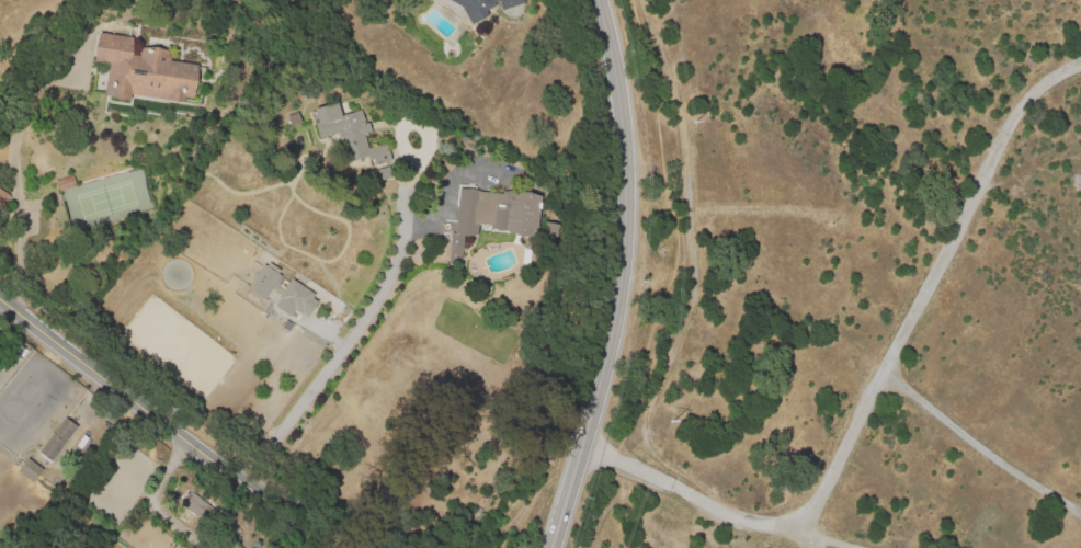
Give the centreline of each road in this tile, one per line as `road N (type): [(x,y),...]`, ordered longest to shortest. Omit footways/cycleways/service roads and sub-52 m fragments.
road 1 (secondary): [(599,0),(626,160),(625,253),(605,362),(548,547)]
road 2 (secondary): [(327,547),(0,300)]

